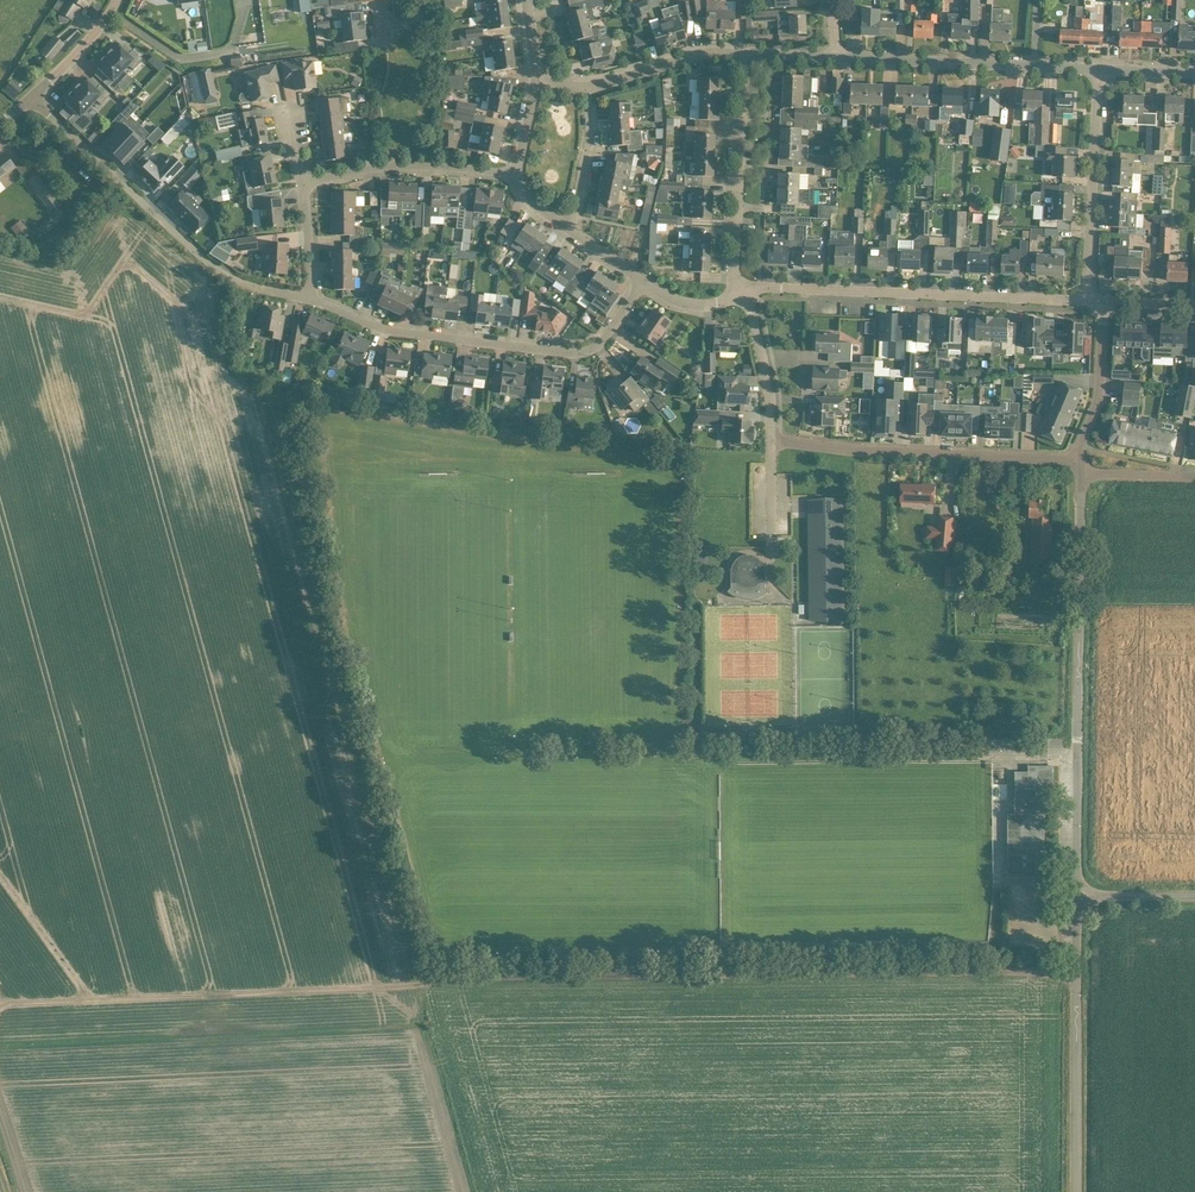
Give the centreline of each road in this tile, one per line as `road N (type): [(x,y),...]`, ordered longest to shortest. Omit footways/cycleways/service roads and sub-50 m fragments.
road 1 (residential): [(1075,888),(1081,474)]
road 2 (residential): [(645,282),(599,347),(577,353),(390,332),(312,301)]
road 3 (residential): [(312,301),(227,277),(30,96)]
road 4 (residential): [(748,287),(1086,302)]
road 5 (residential): [(771,443),(1080,459)]
road 6 (unclassified): [(1075,1191),(1075,888)]
road 7 (residential): [(1099,69),(835,56)]
road 8 (residential): [(736,286),(741,52)]
road 9 (residential): [(1086,302),(1099,69)]
road 10 (residential): [(307,193),(344,175),(395,171),(512,180)]
road 11 (residential): [(1080,459),(1101,403),(1104,303)]
road 12 (residential): [(771,443),(771,393),(748,287)]
road 13 (residential): [(741,52),(591,88)]
road 14 (residential): [(569,227),(591,88)]
road 15 (unclassified): [(30,96),(117,0)]
road 16 (unclassified): [(1075,888),(1194,891)]

